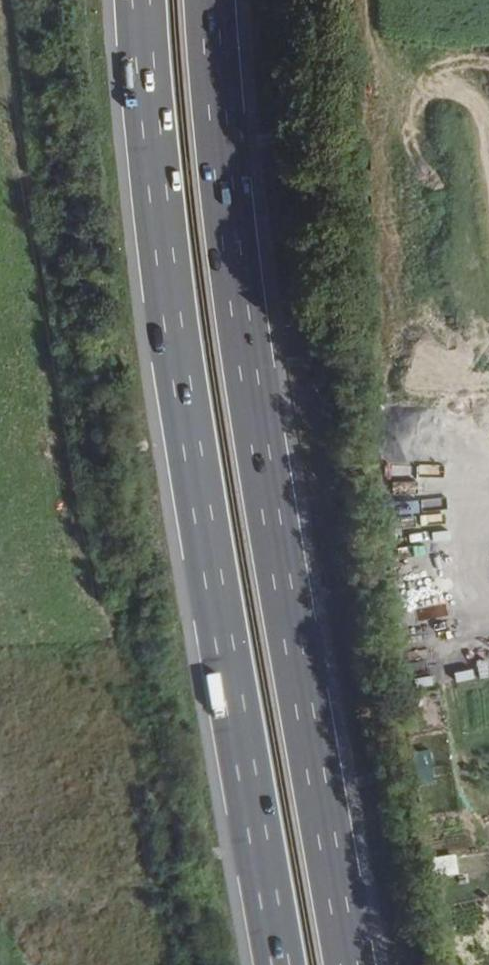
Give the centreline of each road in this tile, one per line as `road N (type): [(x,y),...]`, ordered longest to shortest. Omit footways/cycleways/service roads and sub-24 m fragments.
road 1 (motorway): [(136,0),(186,416),(281,964)]
road 2 (motorway): [(340,964),(257,444),(207,0)]

